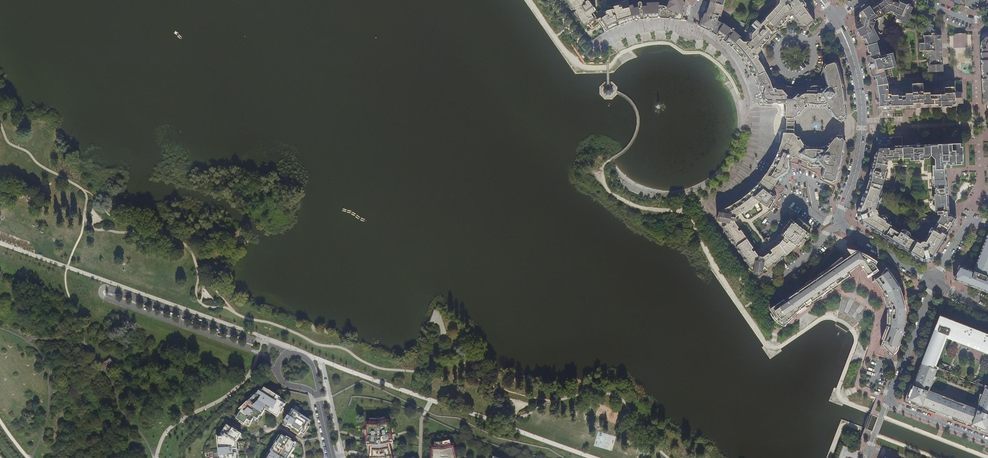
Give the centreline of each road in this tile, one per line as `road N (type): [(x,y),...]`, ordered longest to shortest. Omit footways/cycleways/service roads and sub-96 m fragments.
road 1 (residential): [(836,19),(856,70),(862,128),(840,226)]
road 2 (residential): [(889,401),(934,281)]

